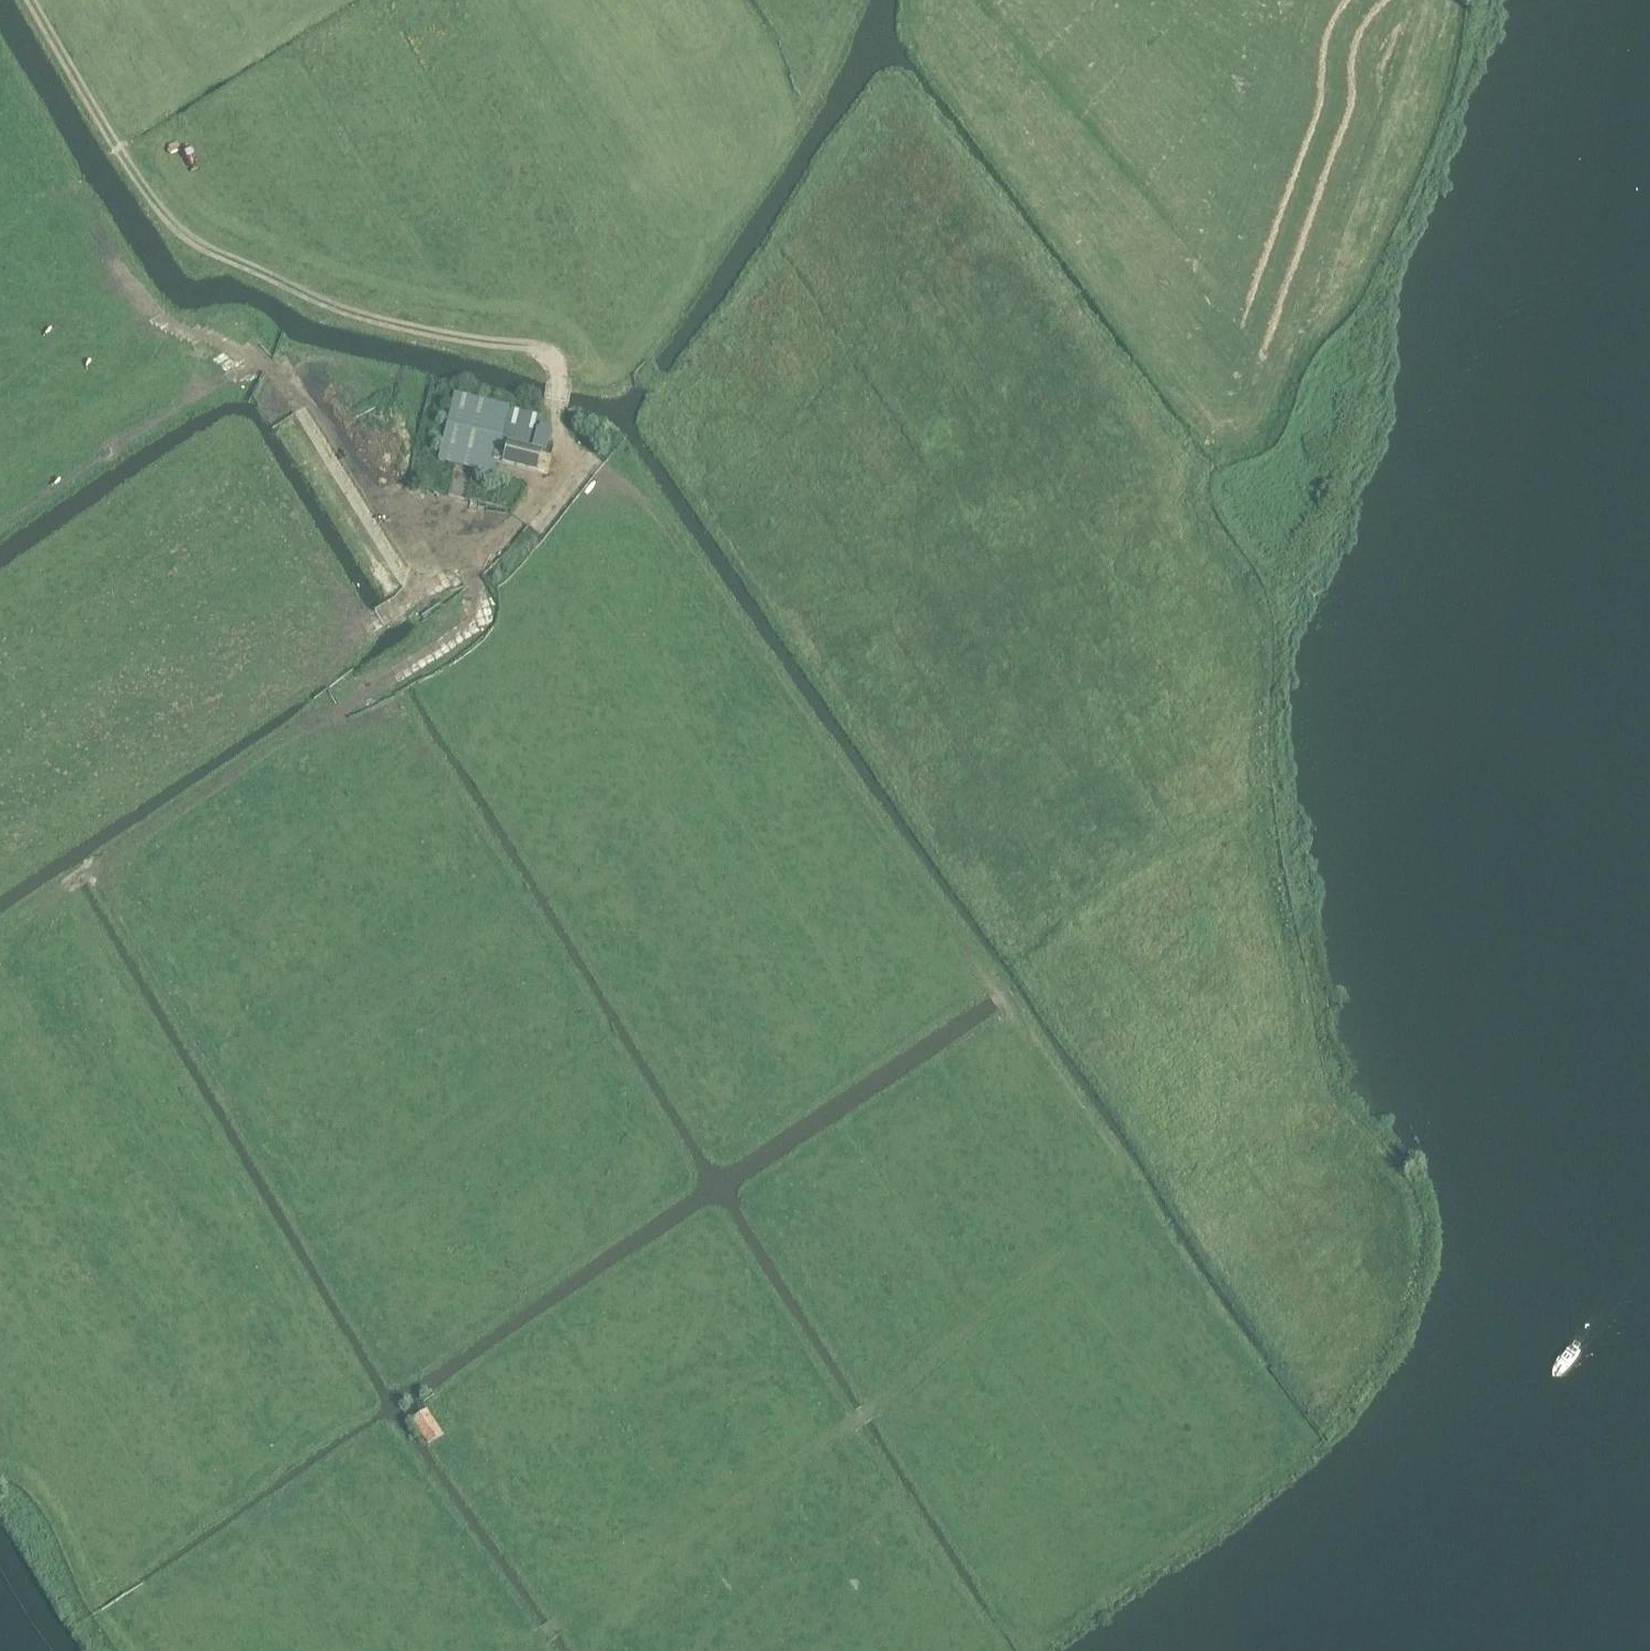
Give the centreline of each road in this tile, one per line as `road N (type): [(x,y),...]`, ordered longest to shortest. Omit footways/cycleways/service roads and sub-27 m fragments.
road 1 (track): [(1122,1172),(647,500),(571,452),(560,430),(551,353),(346,312),(174,226),(30,0)]
road 2 (track): [(542,1633),(859,1416),(965,1332),(1122,1172),(1268,1398)]
road 3 (track): [(0,934),(359,697),(470,635),(473,569),(571,452)]

